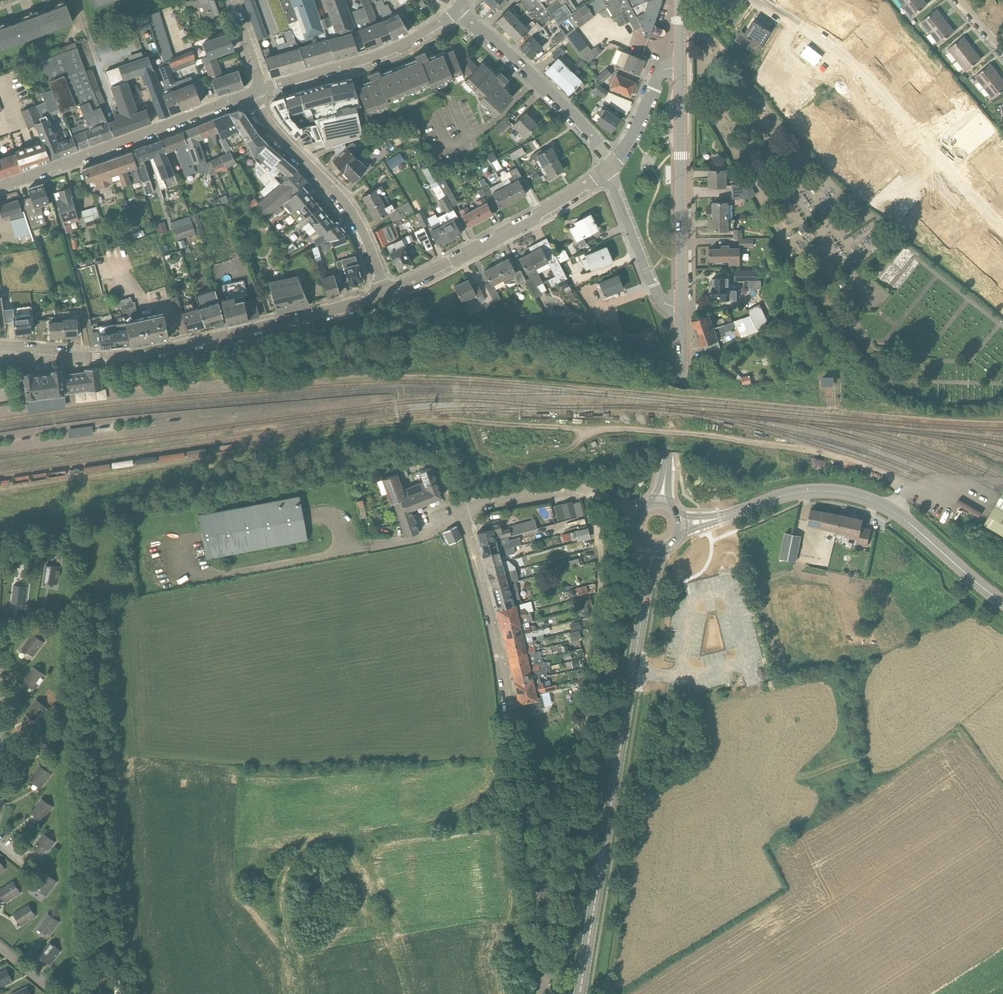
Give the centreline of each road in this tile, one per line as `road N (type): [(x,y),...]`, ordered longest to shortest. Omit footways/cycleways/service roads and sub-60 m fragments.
road 1 (tertiary): [(580,993),(653,549)]
road 2 (residential): [(530,892),(506,684),(460,516)]
road 3 (tertiary): [(1002,604),(900,516),(851,494),(791,494),(680,525)]
road 4 (residential): [(1002,229),(864,73),(763,0)]
road 5 (residential): [(97,359),(384,292)]
road 6 (tertiary): [(0,187),(252,93)]
road 7 (residential): [(384,292),(609,168)]
road 8 (residential): [(384,292),(348,210),(270,127),(252,93)]
road 9 (tertiary): [(682,307),(680,68)]
road 10 (residential): [(609,168),(560,102),(458,9)]
road 11 (residential): [(262,89),(390,50),(458,9)]
road 12 (tertiary): [(661,503),(680,387),(682,307)]
road 13 (residential): [(460,516),(568,491),(636,514)]
road 14 (residential): [(682,307),(664,303),(653,287),(609,168)]
road 15 (residential): [(609,168),(661,72),(680,68)]

